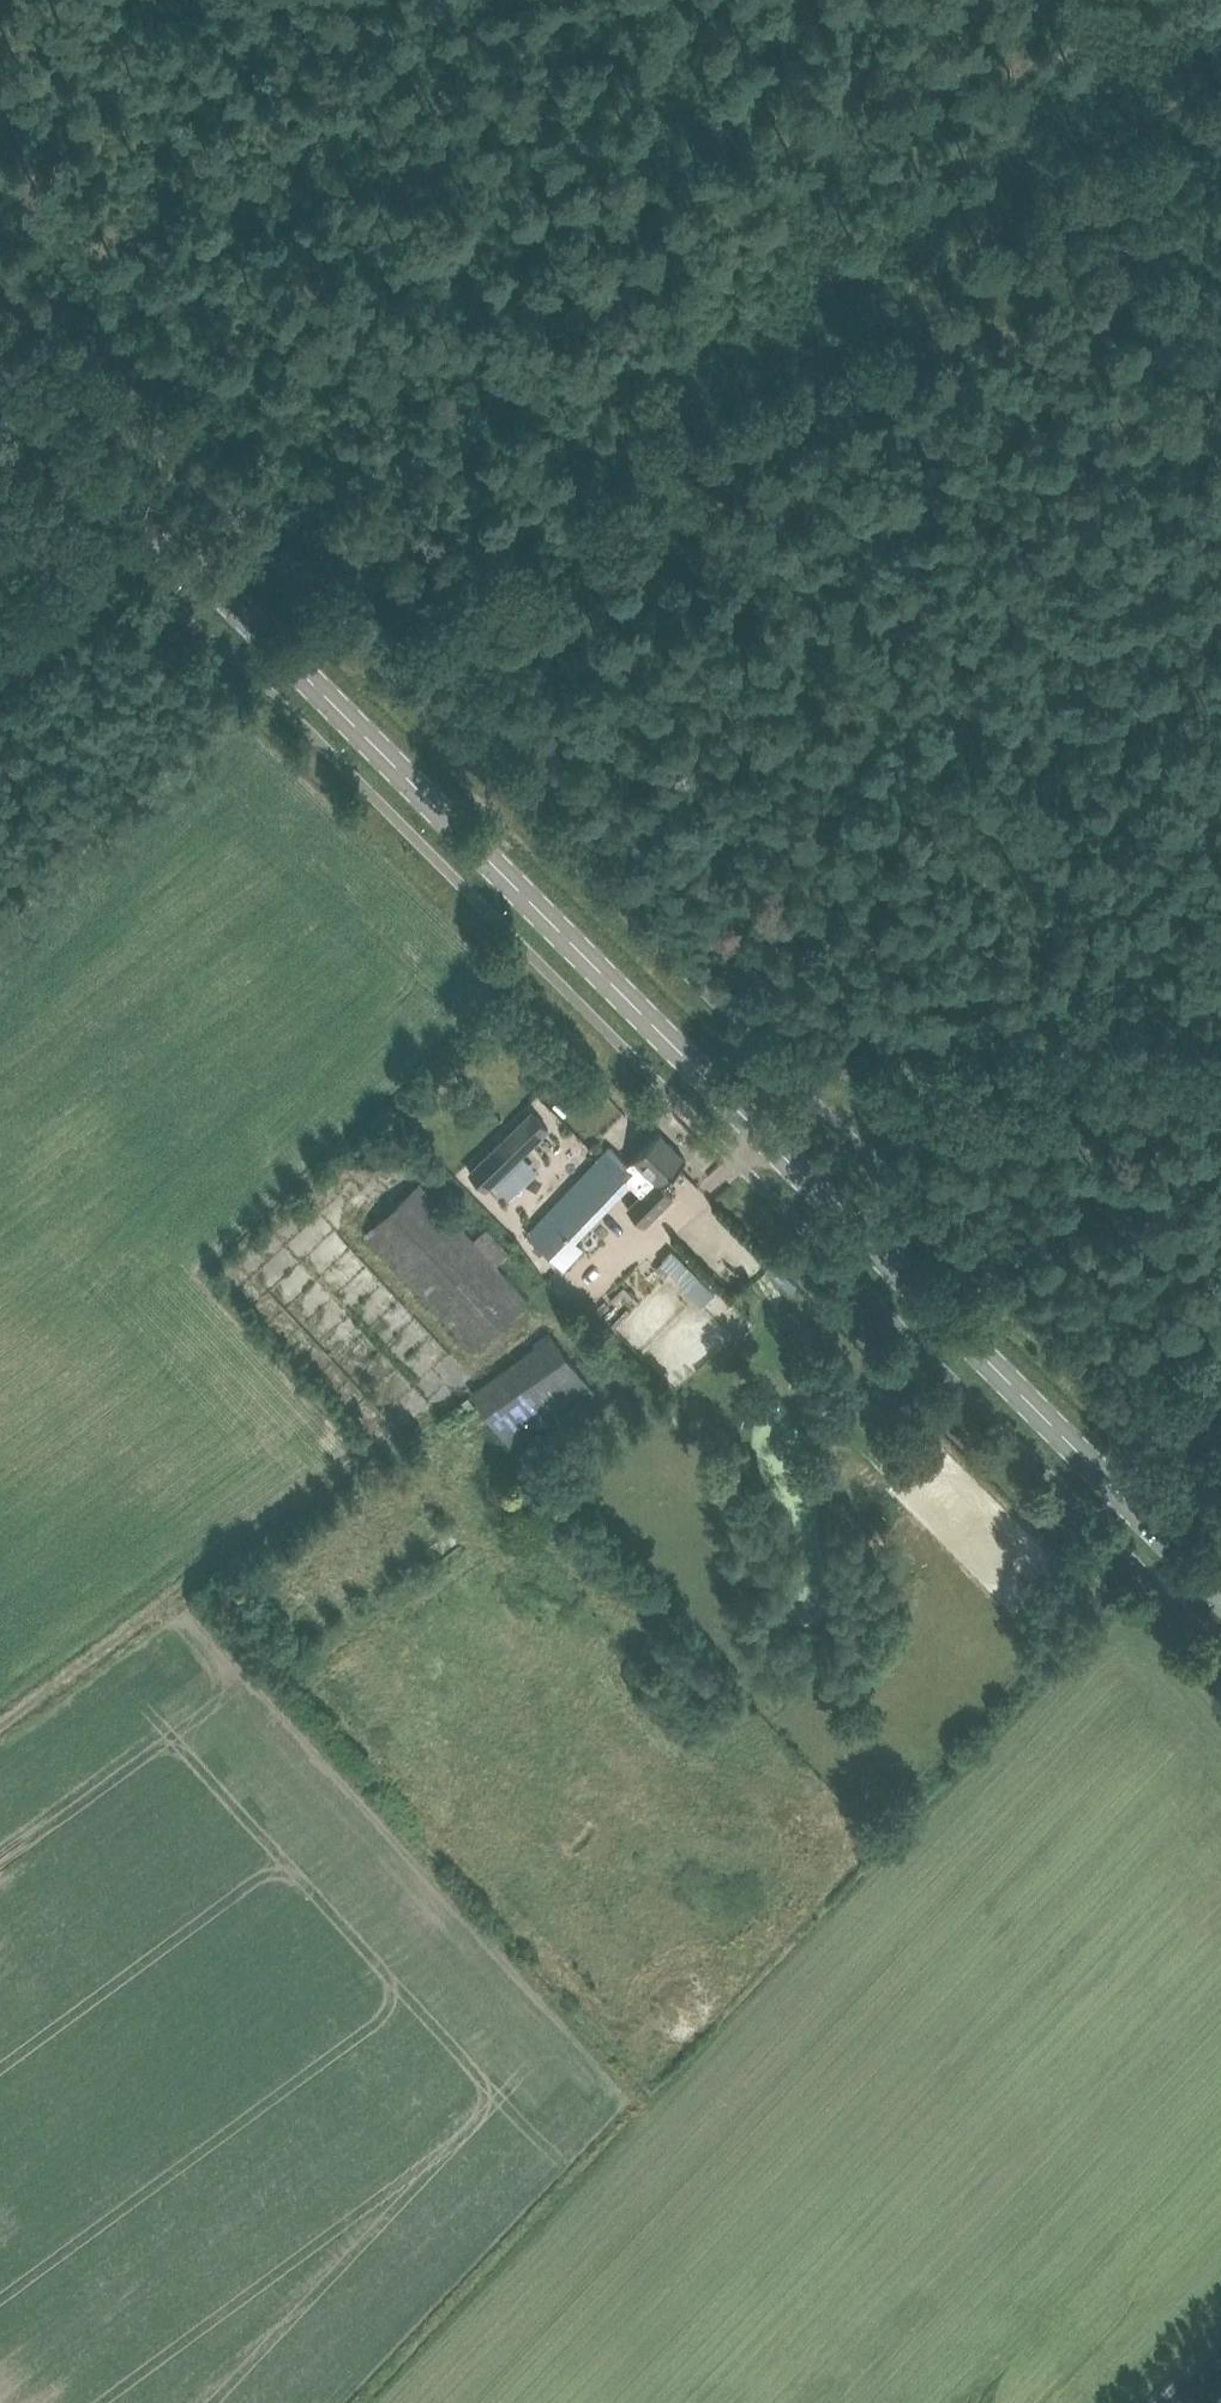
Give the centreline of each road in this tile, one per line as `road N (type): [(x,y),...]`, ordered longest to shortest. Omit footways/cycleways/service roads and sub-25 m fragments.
road 1 (primary): [(1220,1603),(156,524)]
road 2 (primary): [(156,524),(0,372)]
road 3 (unclassified): [(0,670),(156,524)]

